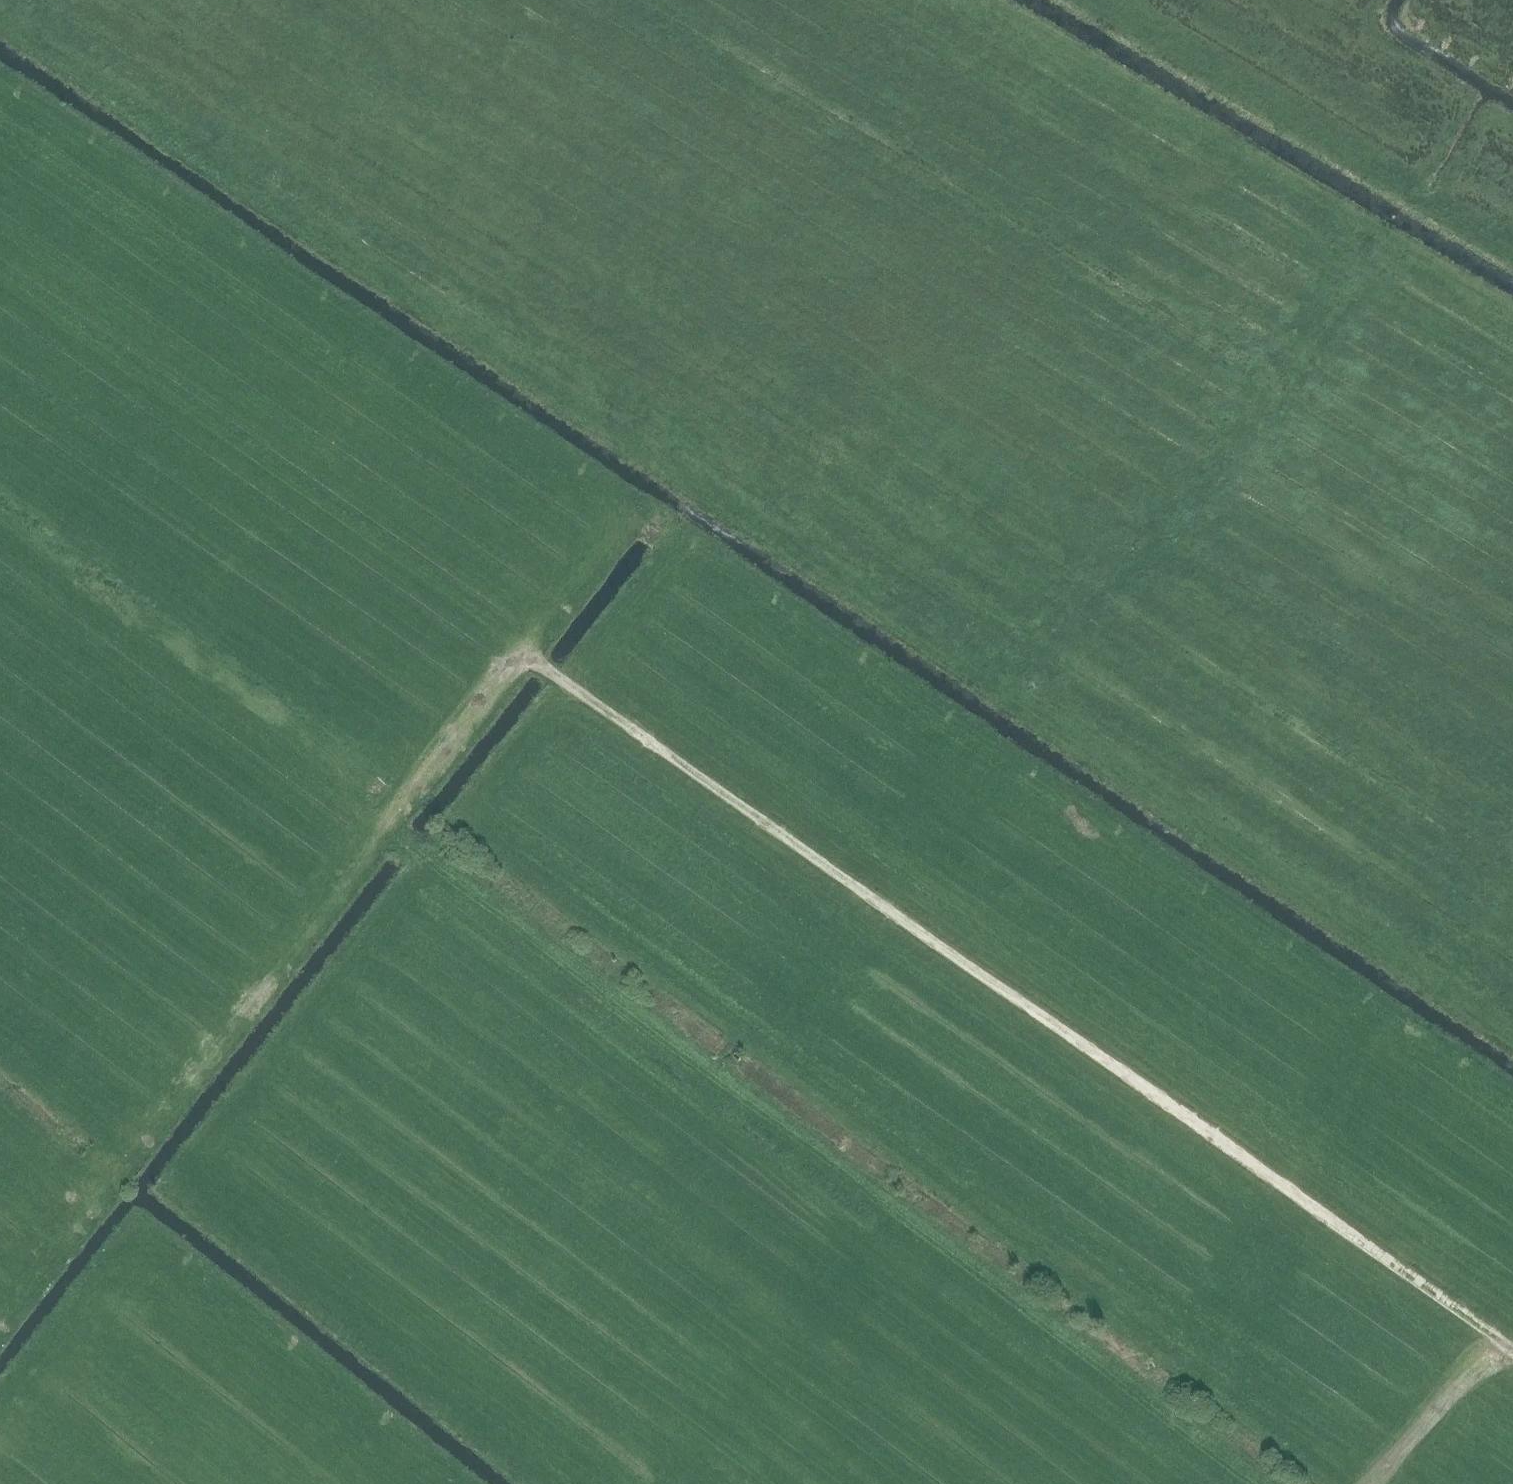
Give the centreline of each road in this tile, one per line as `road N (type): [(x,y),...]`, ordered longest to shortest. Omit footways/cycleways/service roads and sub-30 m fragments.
road 1 (track): [(1512,1348),(526,662),(503,668),(257,996)]

